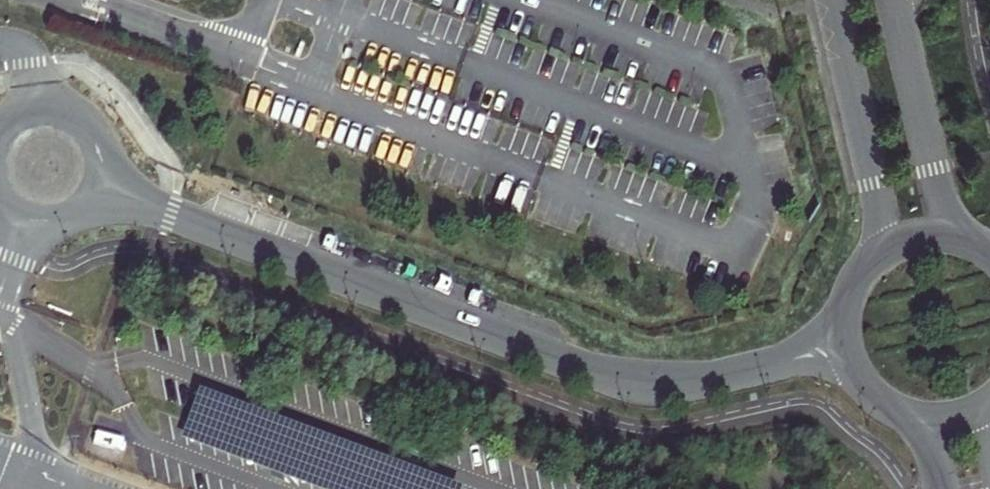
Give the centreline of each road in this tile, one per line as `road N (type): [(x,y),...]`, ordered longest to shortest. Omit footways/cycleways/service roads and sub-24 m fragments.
road 1 (residential): [(100,191),(605,377),(698,381),(844,349)]
road 2 (residential): [(832,0),(879,207),(862,270)]
road 3 (residential): [(974,241),(942,200),(893,0)]
road 4 (residential): [(100,191),(105,150),(83,114),(43,102),(0,122)]
road 5 (residential): [(974,241),(912,237),(862,270)]

